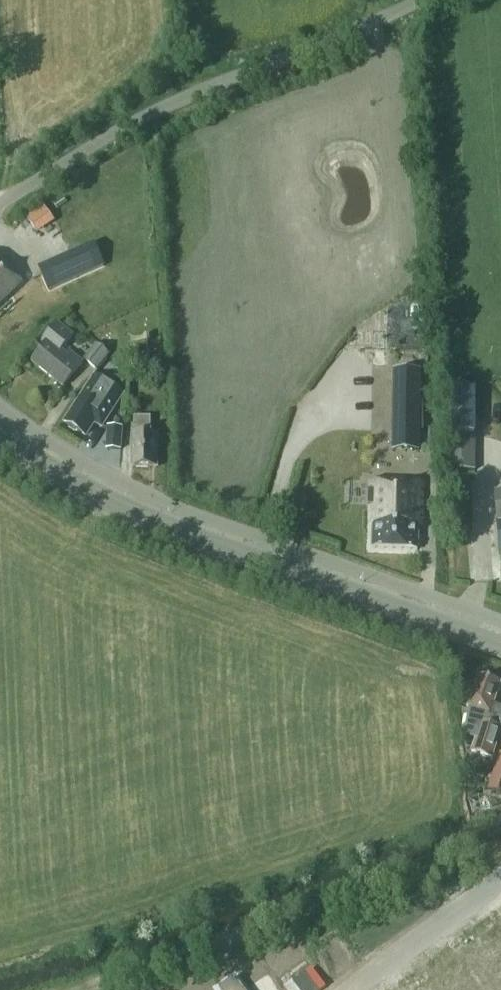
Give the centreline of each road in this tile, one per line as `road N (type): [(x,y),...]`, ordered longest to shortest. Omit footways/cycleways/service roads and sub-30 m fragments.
road 1 (tertiary): [(500,643),(181,531),(101,495),(0,433)]
road 2 (unclassified): [(0,201),(180,99),(419,0)]
road 3 (residential): [(351,989),(500,880)]

